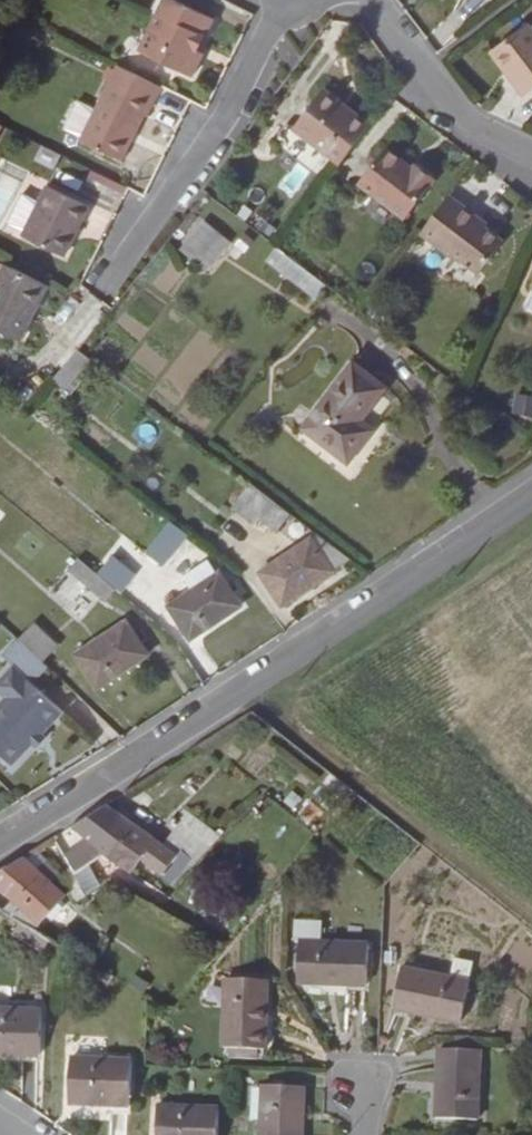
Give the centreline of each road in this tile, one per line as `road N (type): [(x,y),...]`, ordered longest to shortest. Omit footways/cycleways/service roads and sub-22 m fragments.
road 1 (residential): [(531,504),(454,563),(0,840)]
road 2 (residential): [(284,5),(235,96),(109,281)]
road 3 (residential): [(531,159),(482,135),(369,0)]

